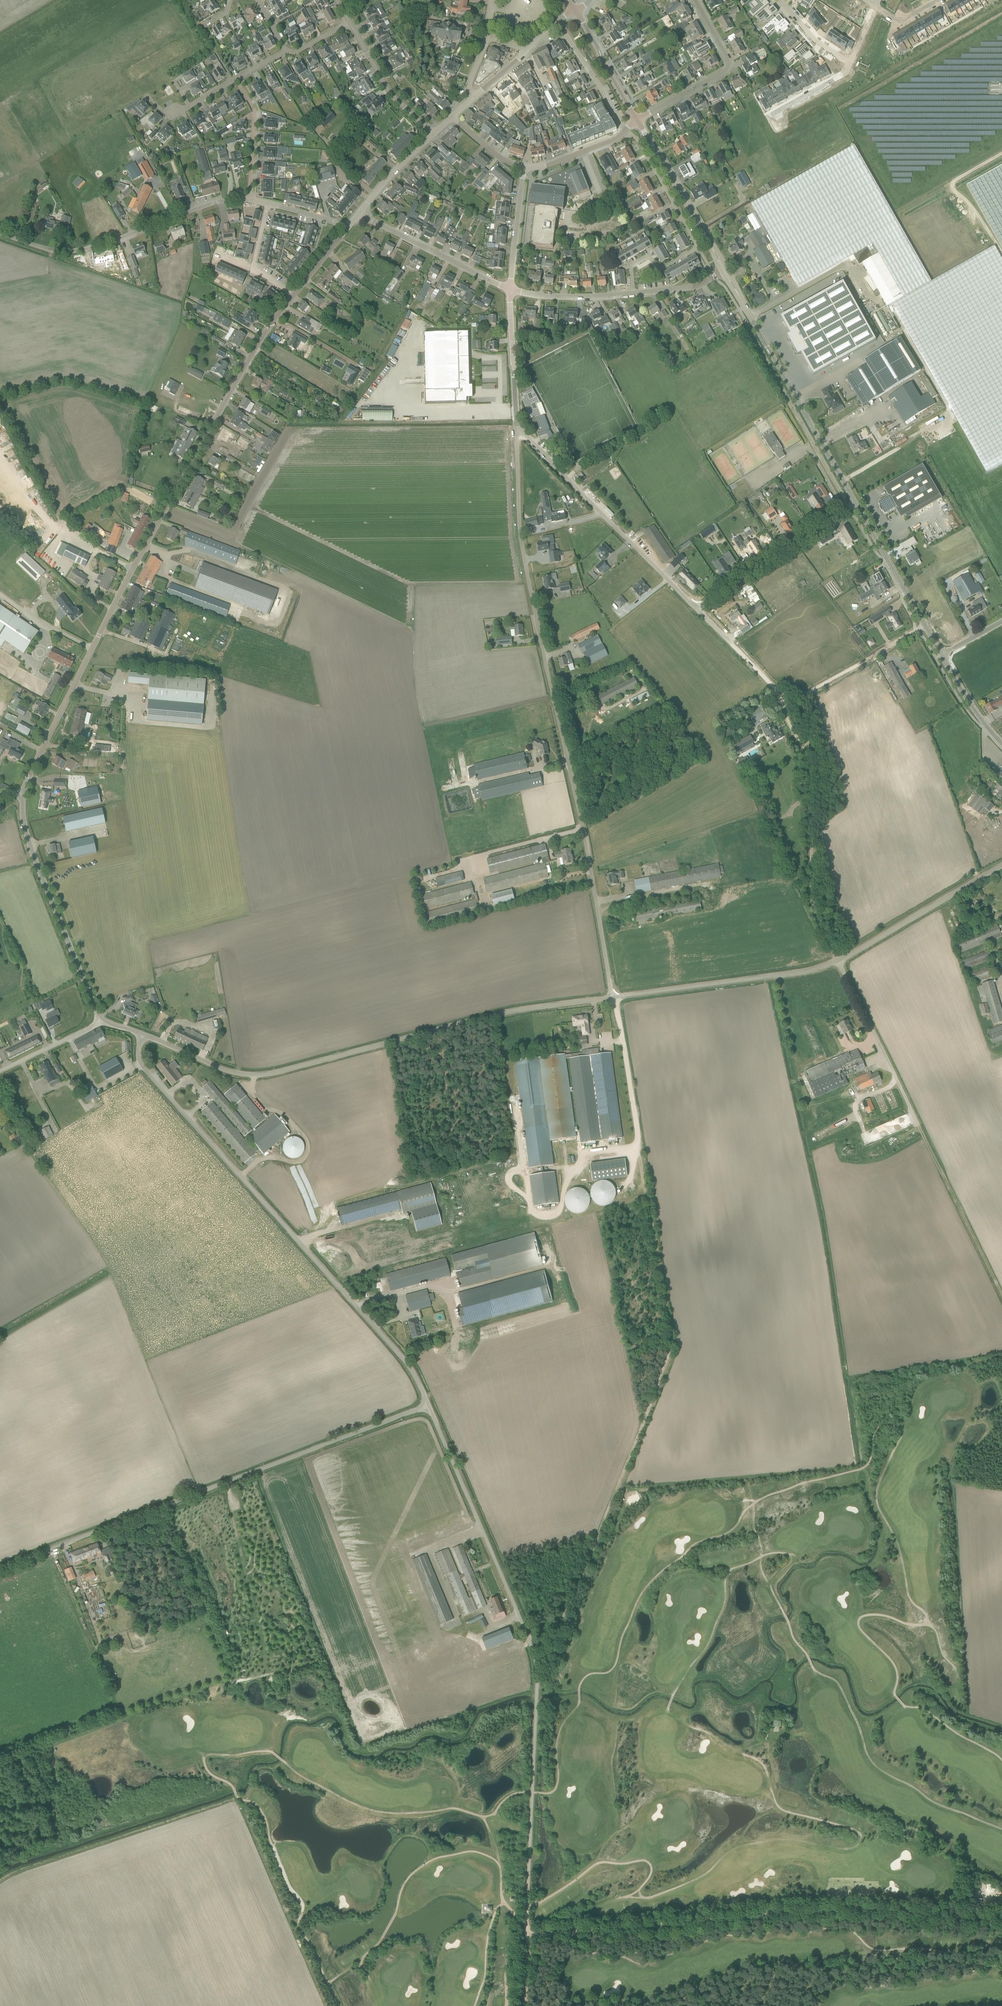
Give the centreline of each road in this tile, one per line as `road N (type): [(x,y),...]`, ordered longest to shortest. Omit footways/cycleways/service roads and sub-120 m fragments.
road 1 (track): [(537,1661),(567,1618),(673,1345),(613,999)]
road 2 (unclassified): [(524,2005),(537,1661),(429,1409)]
road 3 (unclassified): [(613,999),(524,551),(517,428)]
road 4 (residential): [(39,754),(176,487),(292,297)]
road 5 (unclassified): [(613,999),(507,1013),(256,1077),(143,1036)]
road 6 (unclassified): [(429,1409),(409,1366),(146,1072),(137,1052),(143,1036)]
road 7 (track): [(1001,1917),(834,1907),(525,1932)]
road 8 (unclassified): [(0,1571),(429,1409)]
road 9 (track): [(838,964),(811,909),(809,772),(783,707)]
road 10 (residential): [(250,200),(215,204),(71,256),(0,237)]
road 11 (unclassified): [(698,610),(517,428)]
road 12 (residential): [(634,293),(633,262),(645,257),(657,268),(698,241),(641,143),(625,131)]
road 13 (unclassified): [(99,1021),(28,840),(22,793)]
road 14 (tertiary): [(855,503),(738,296)]
road 15 (unclassified): [(613,999),(838,964)]
road 16 (track): [(1001,1297),(915,1118)]
road 17 (unclassified): [(838,964),(1001,865)]
road 18 (unclassified): [(698,610),(855,503)]
road 19 (track): [(51,1551),(118,1716),(125,1713)]
road 20 (residential): [(637,120),(728,65),(693,0)]
road 21 (tertiary): [(942,655),(855,503)]
road 22 (unclassified): [(915,1118),(838,964)]
road 23 (residential): [(509,290),(360,214)]
road 24 (track): [(916,630),(783,707)]
road 25 (tertiary): [(712,248),(637,120)]
road 26 (residential): [(433,134),(388,91),(349,23)]
road 27 (unclassified): [(517,428),(509,290)]
road 28 (track): [(244,1800),(288,1917),(298,1924)]
road 29 (residential): [(625,131),(557,22)]
road 30 (residential): [(250,200),(256,110),(237,78)]
road 31 (residential): [(634,293),(509,290)]
road 32 (residential): [(509,290),(524,169)]

